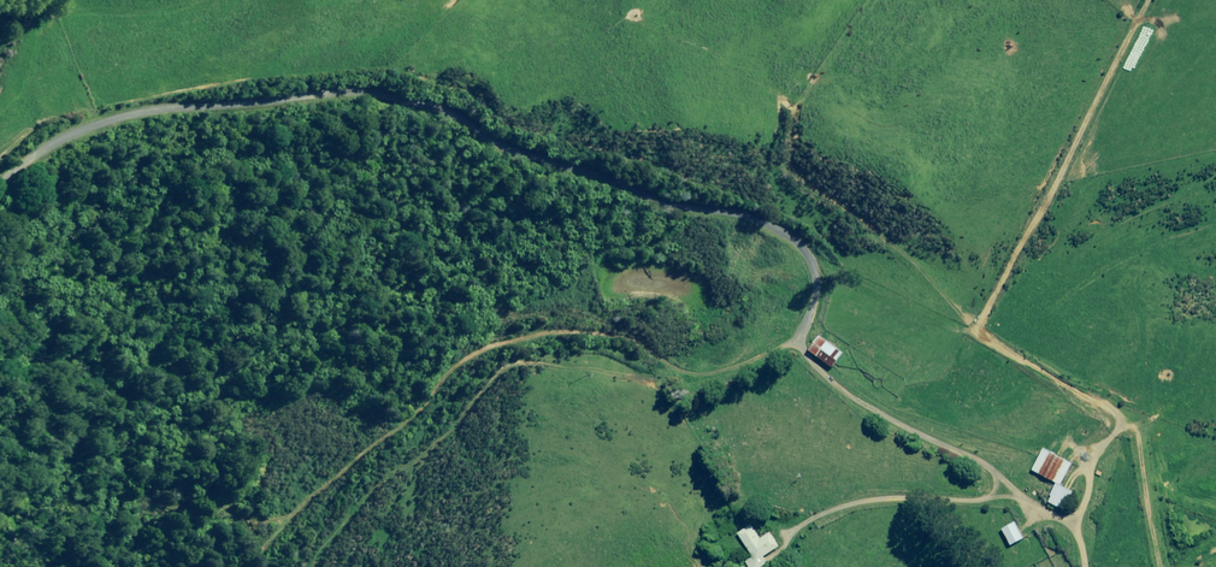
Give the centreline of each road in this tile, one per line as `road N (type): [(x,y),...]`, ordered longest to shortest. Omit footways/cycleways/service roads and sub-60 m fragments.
road 1 (unclassified): [(997,475),(801,361),(796,339),(817,281),(792,233),(739,210),(671,199),(507,146),(444,106),(389,97),(135,112),(30,155),(0,183)]
road 2 (track): [(796,339),(677,377),(603,337),(507,343),(263,557),(264,566)]
road 3 (track): [(1081,566),(1073,521),(997,475)]

